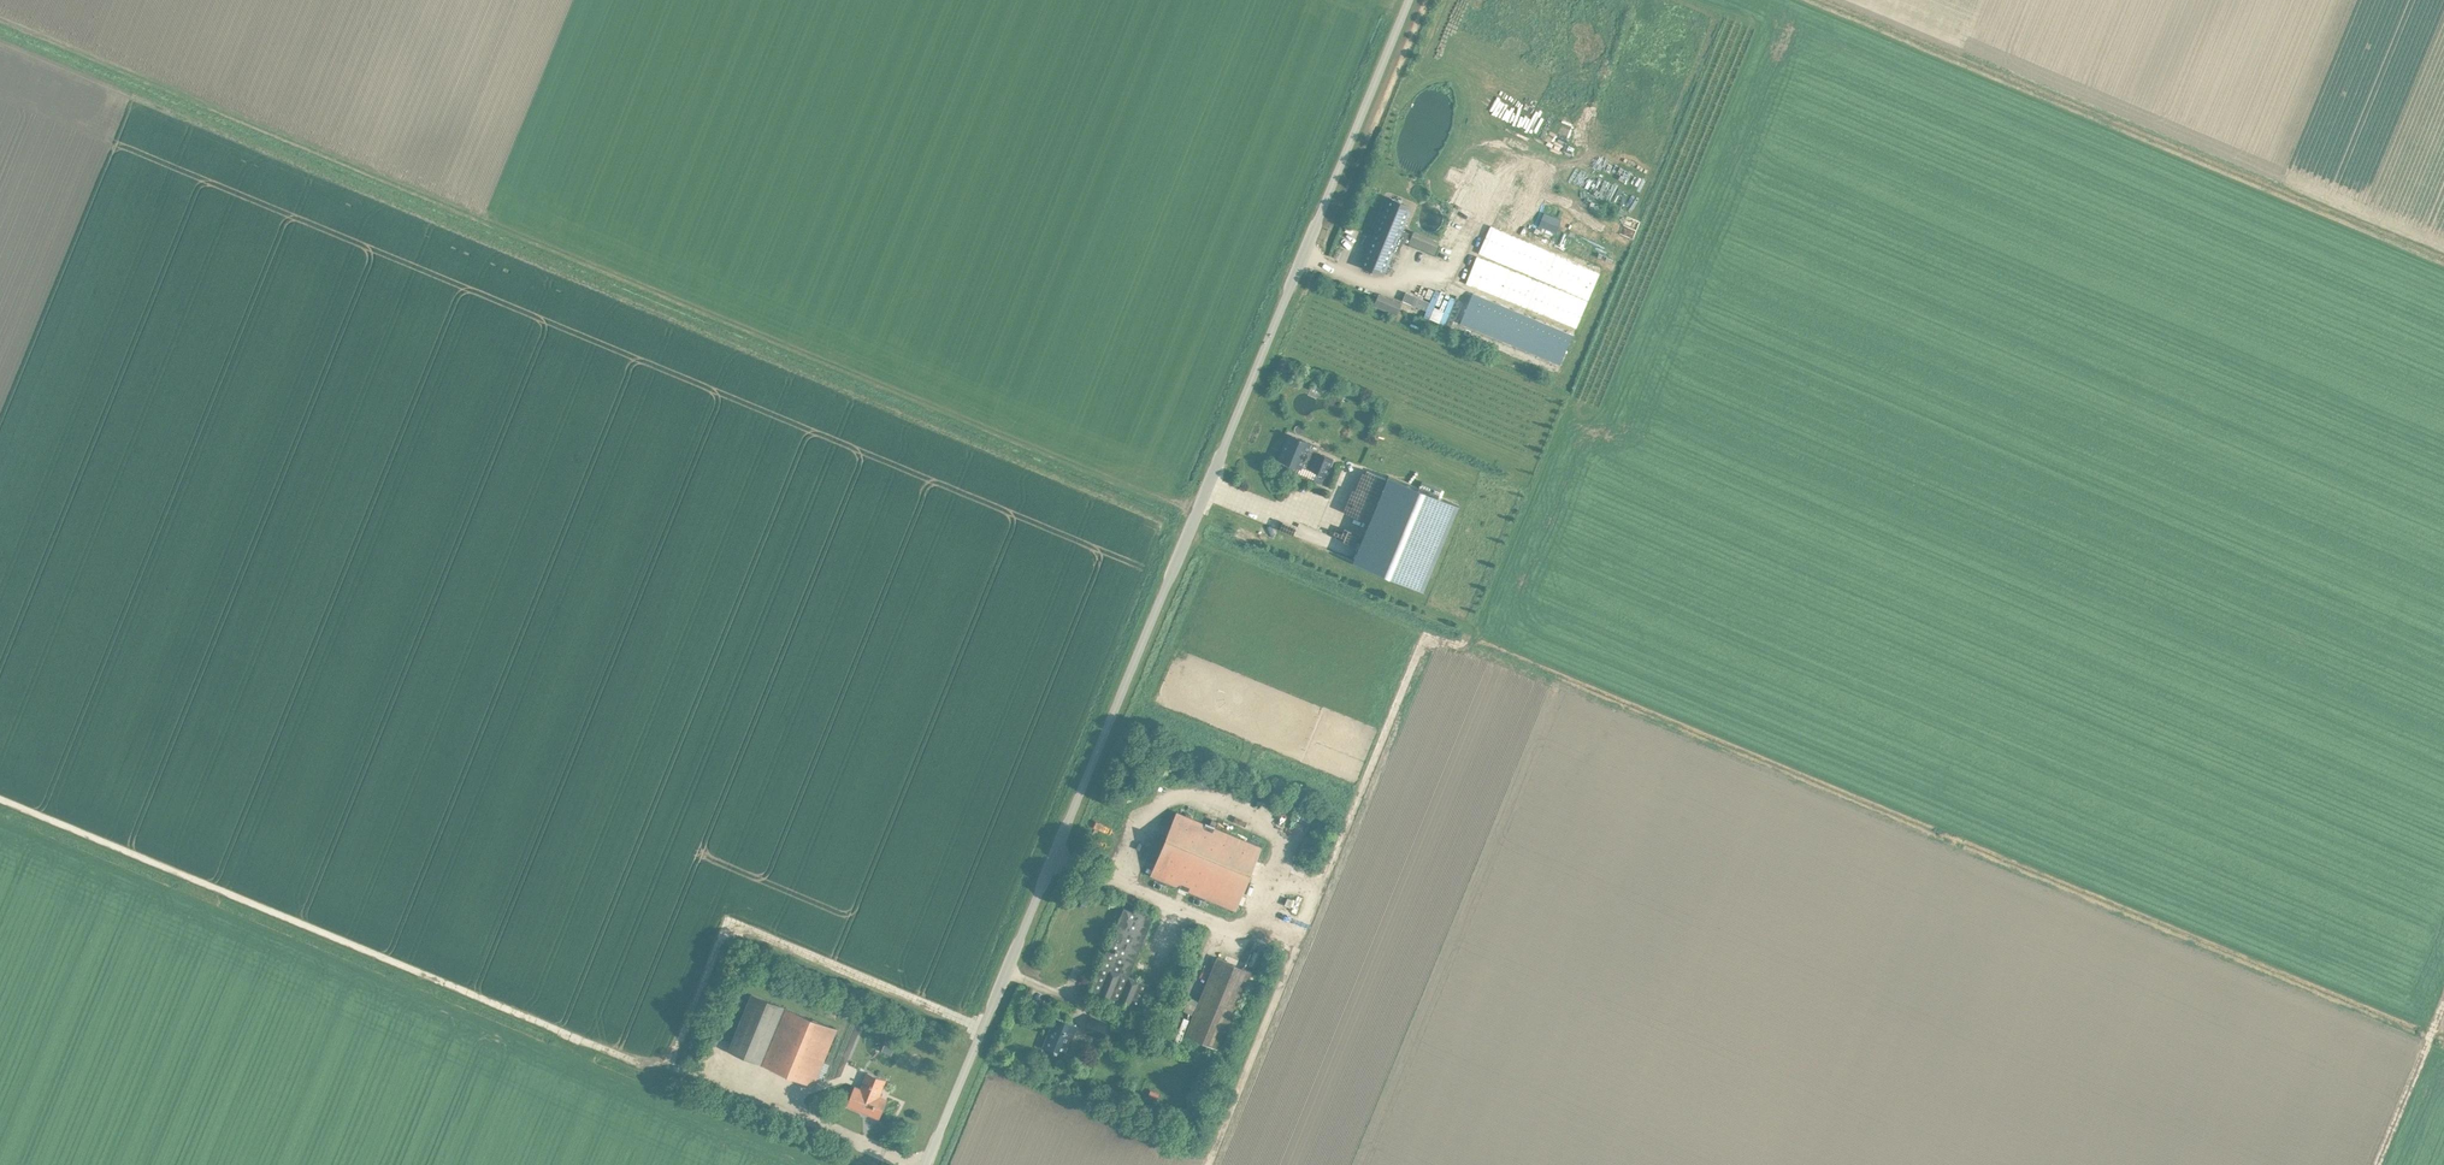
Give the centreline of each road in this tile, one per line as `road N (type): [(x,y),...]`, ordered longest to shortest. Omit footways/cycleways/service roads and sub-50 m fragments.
road 1 (unclassified): [(925,1164),(1067,799),(1409,0)]
road 2 (track): [(919,1164),(831,1130),(804,1103),(731,1074),(633,1062),(0,800)]

